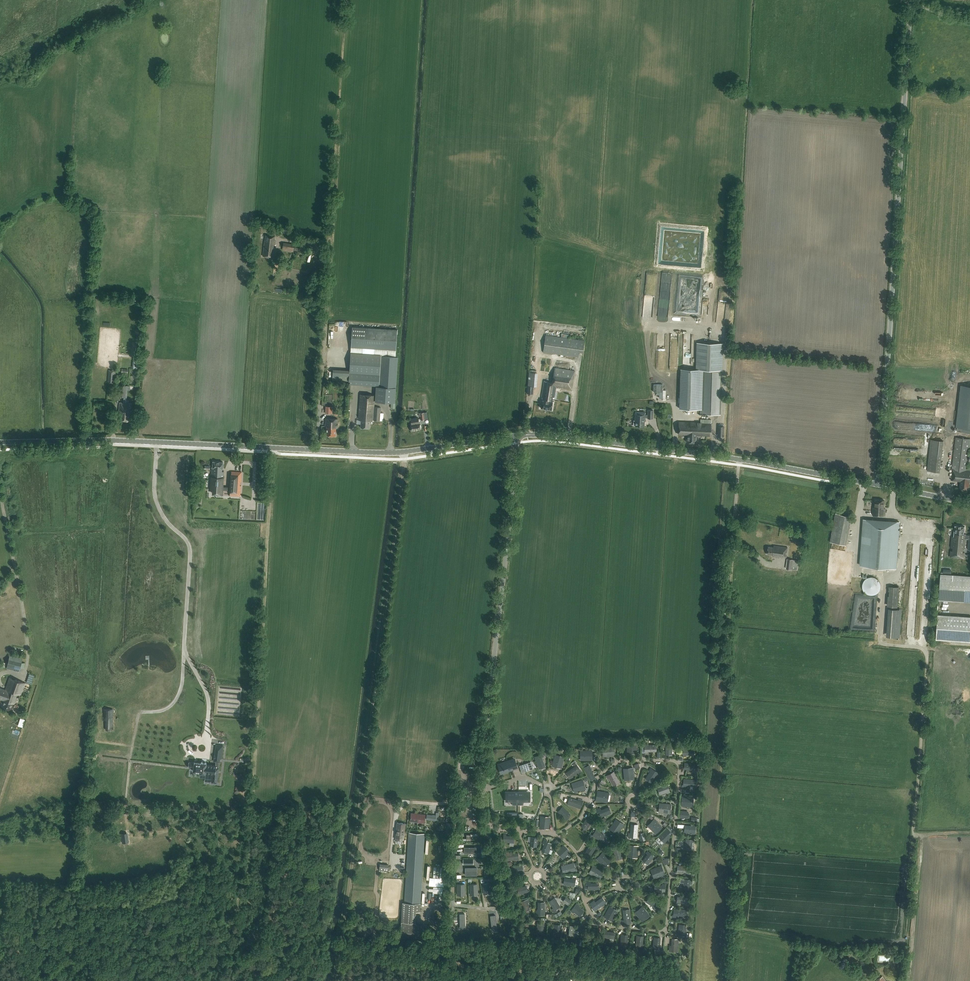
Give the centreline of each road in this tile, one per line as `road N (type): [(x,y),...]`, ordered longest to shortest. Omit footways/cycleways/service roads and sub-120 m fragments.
road 1 (unclassified): [(525,980),(484,782),(519,435)]
road 2 (track): [(273,448),(253,815),(237,904),(248,980)]
road 3 (track): [(404,459),(334,980)]
road 4 (tertiary): [(519,435),(390,453),(0,442)]
road 5 (tertiary): [(880,485),(911,0)]
road 6 (tertiary): [(880,485),(519,435)]
road 7 (track): [(738,459),(730,629)]

